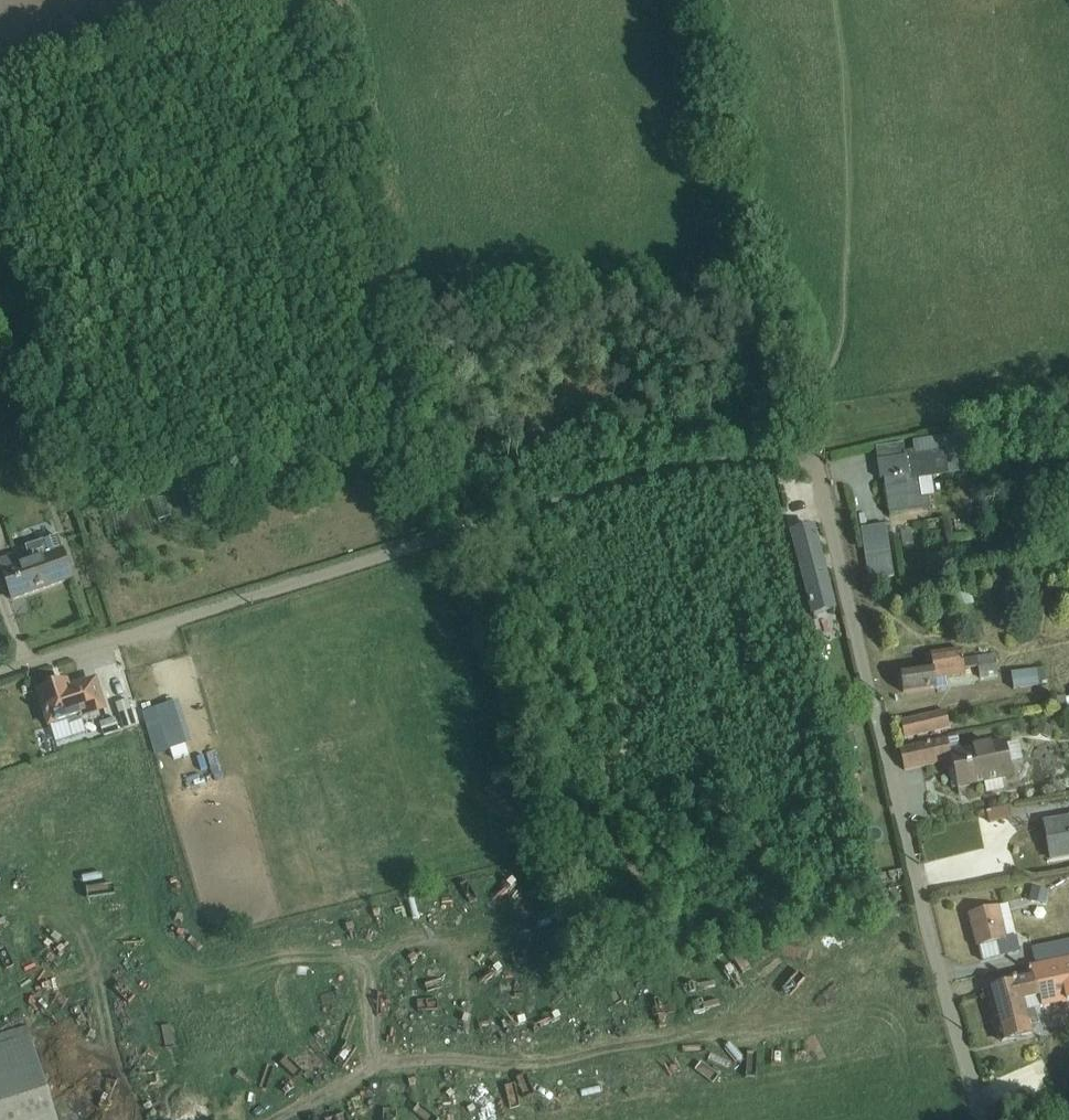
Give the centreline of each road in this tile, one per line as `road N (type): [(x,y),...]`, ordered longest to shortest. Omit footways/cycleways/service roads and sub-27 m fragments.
road 1 (track): [(0,681),(443,539),(794,447),(810,454),(979,1119)]
road 2 (track): [(210,0),(0,65)]

